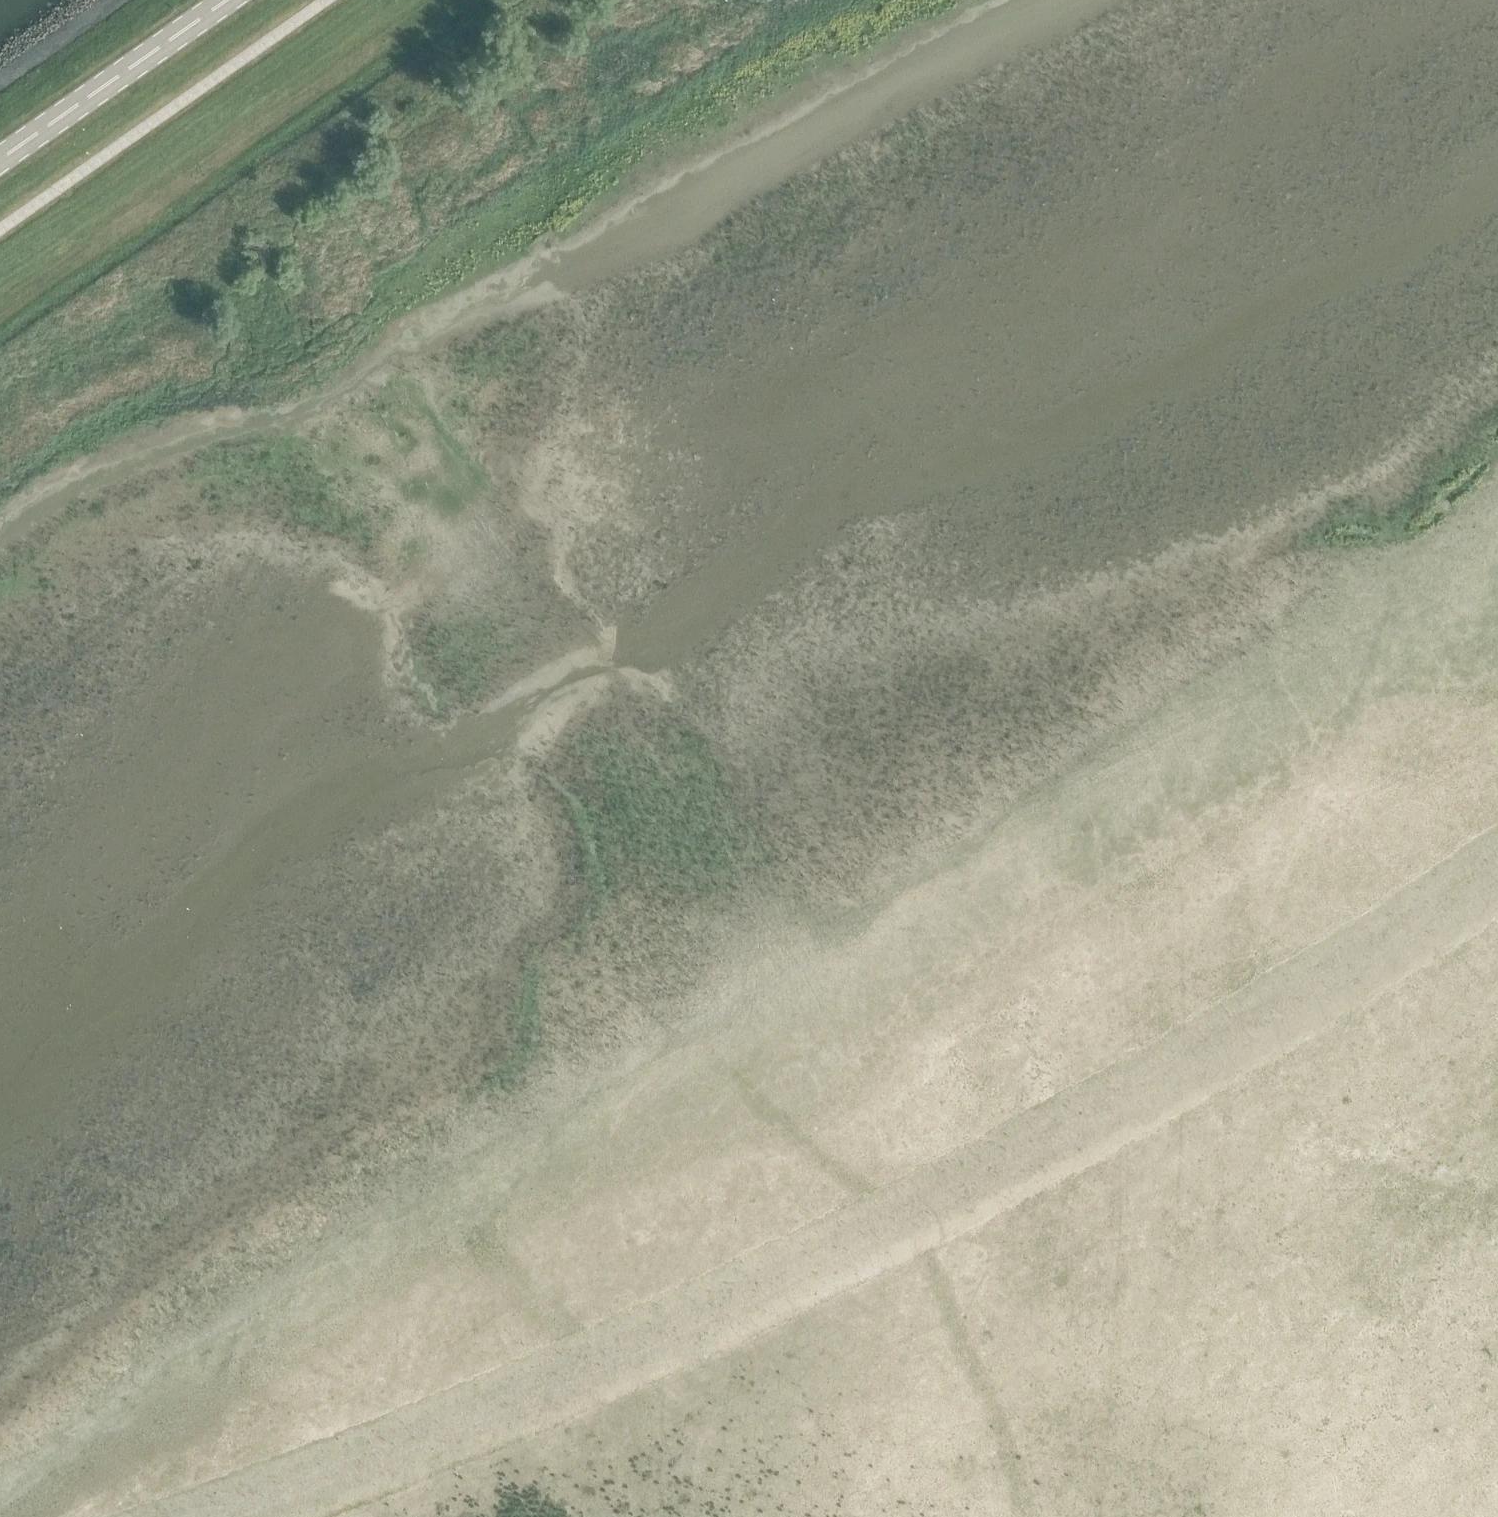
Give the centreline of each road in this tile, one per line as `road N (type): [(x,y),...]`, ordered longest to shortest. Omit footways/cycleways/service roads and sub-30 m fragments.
road 1 (secondary): [(0,162),(230,0)]

